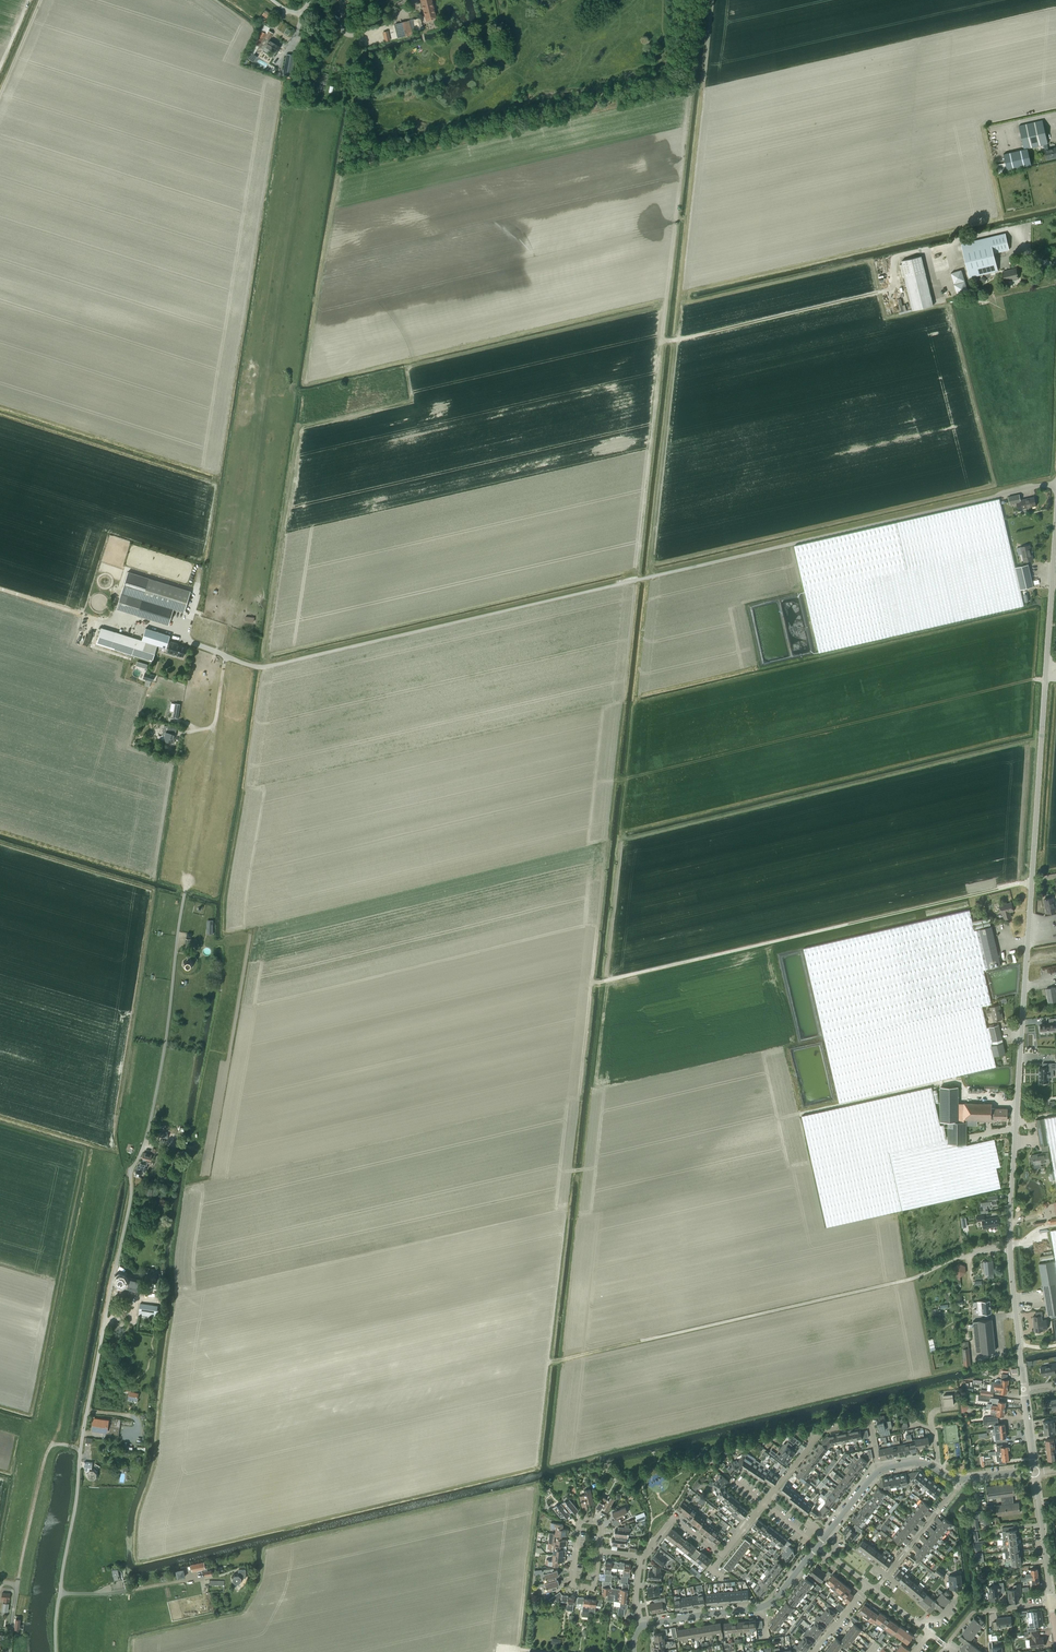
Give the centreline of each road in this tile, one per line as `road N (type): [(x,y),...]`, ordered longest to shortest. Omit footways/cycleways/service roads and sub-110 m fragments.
road 1 (unclassified): [(56,1651),(83,1433),(131,1172),(159,1077),(181,914)]
road 2 (unclassified): [(1009,1245),(1055,526)]
road 3 (track): [(221,654),(307,136)]
road 4 (track): [(550,1363),(910,1279),(1009,1245)]
road 5 (track): [(593,983),(1031,881)]
road 6 (residential): [(641,1625),(767,1605),(818,1546)]
road 7 (track): [(181,914),(214,726)]
road 8 (track): [(0,589),(184,638)]
road 9 (residential): [(765,1504),(826,1431),(869,1422),(879,1470)]
road 10 (residential): [(642,1557),(673,1517),(721,1557),(765,1504)]
road 11 (residential): [(1024,1389),(1009,1245)]
road 12 (residential): [(875,1590),(956,1479)]
road 13 (residential): [(1051,1603),(1035,1472)]
road 14 (residential): [(598,1552),(601,1525),(581,1521),(572,1582),(594,1584)]

